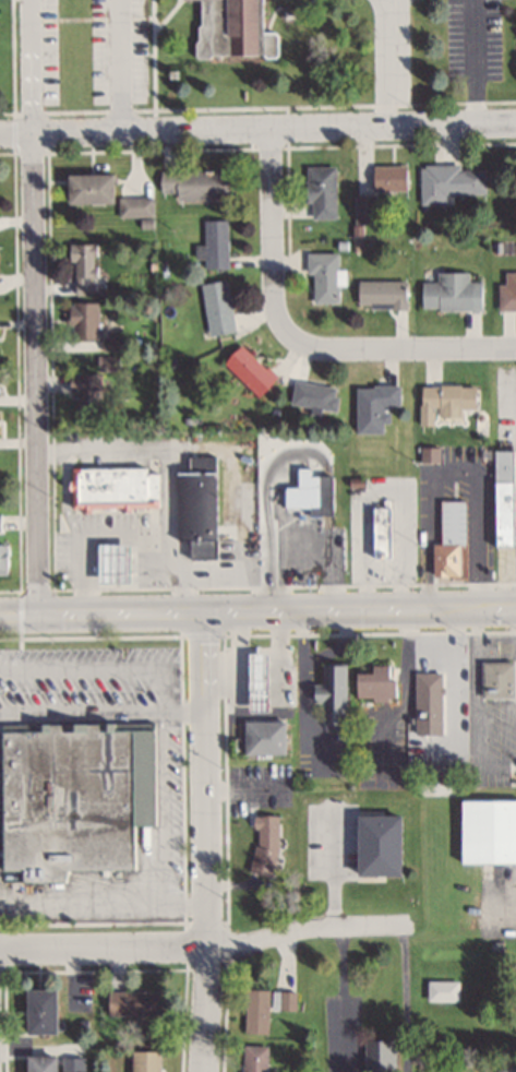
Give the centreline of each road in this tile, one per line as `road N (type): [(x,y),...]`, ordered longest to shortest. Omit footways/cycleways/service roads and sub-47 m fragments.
road 1 (residential): [(0,135),(515,125)]
road 2 (secondary): [(0,615),(515,609)]
road 3 (residential): [(34,134),(41,615)]
road 4 (residential): [(205,612),(205,1071)]
road 5 (residential): [(515,348),(319,348),(290,334),(275,302),(273,131)]
road 6 (residential): [(0,952),(224,949),(329,927),(411,926)]

